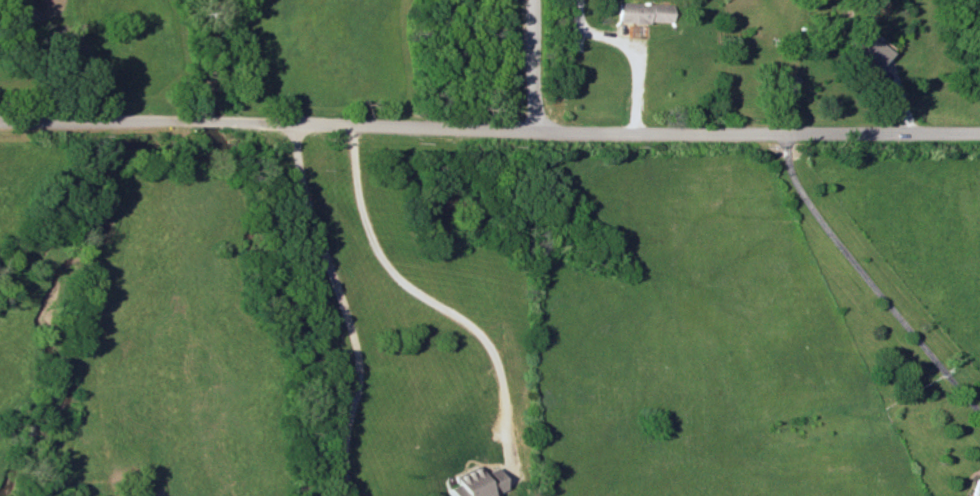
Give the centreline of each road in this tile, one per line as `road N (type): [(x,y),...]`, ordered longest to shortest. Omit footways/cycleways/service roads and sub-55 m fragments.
road 1 (tertiary): [(230,125),(535,137),(979,134)]
road 2 (tertiary): [(0,122),(199,124)]
road 3 (residential): [(535,137),(527,0)]

